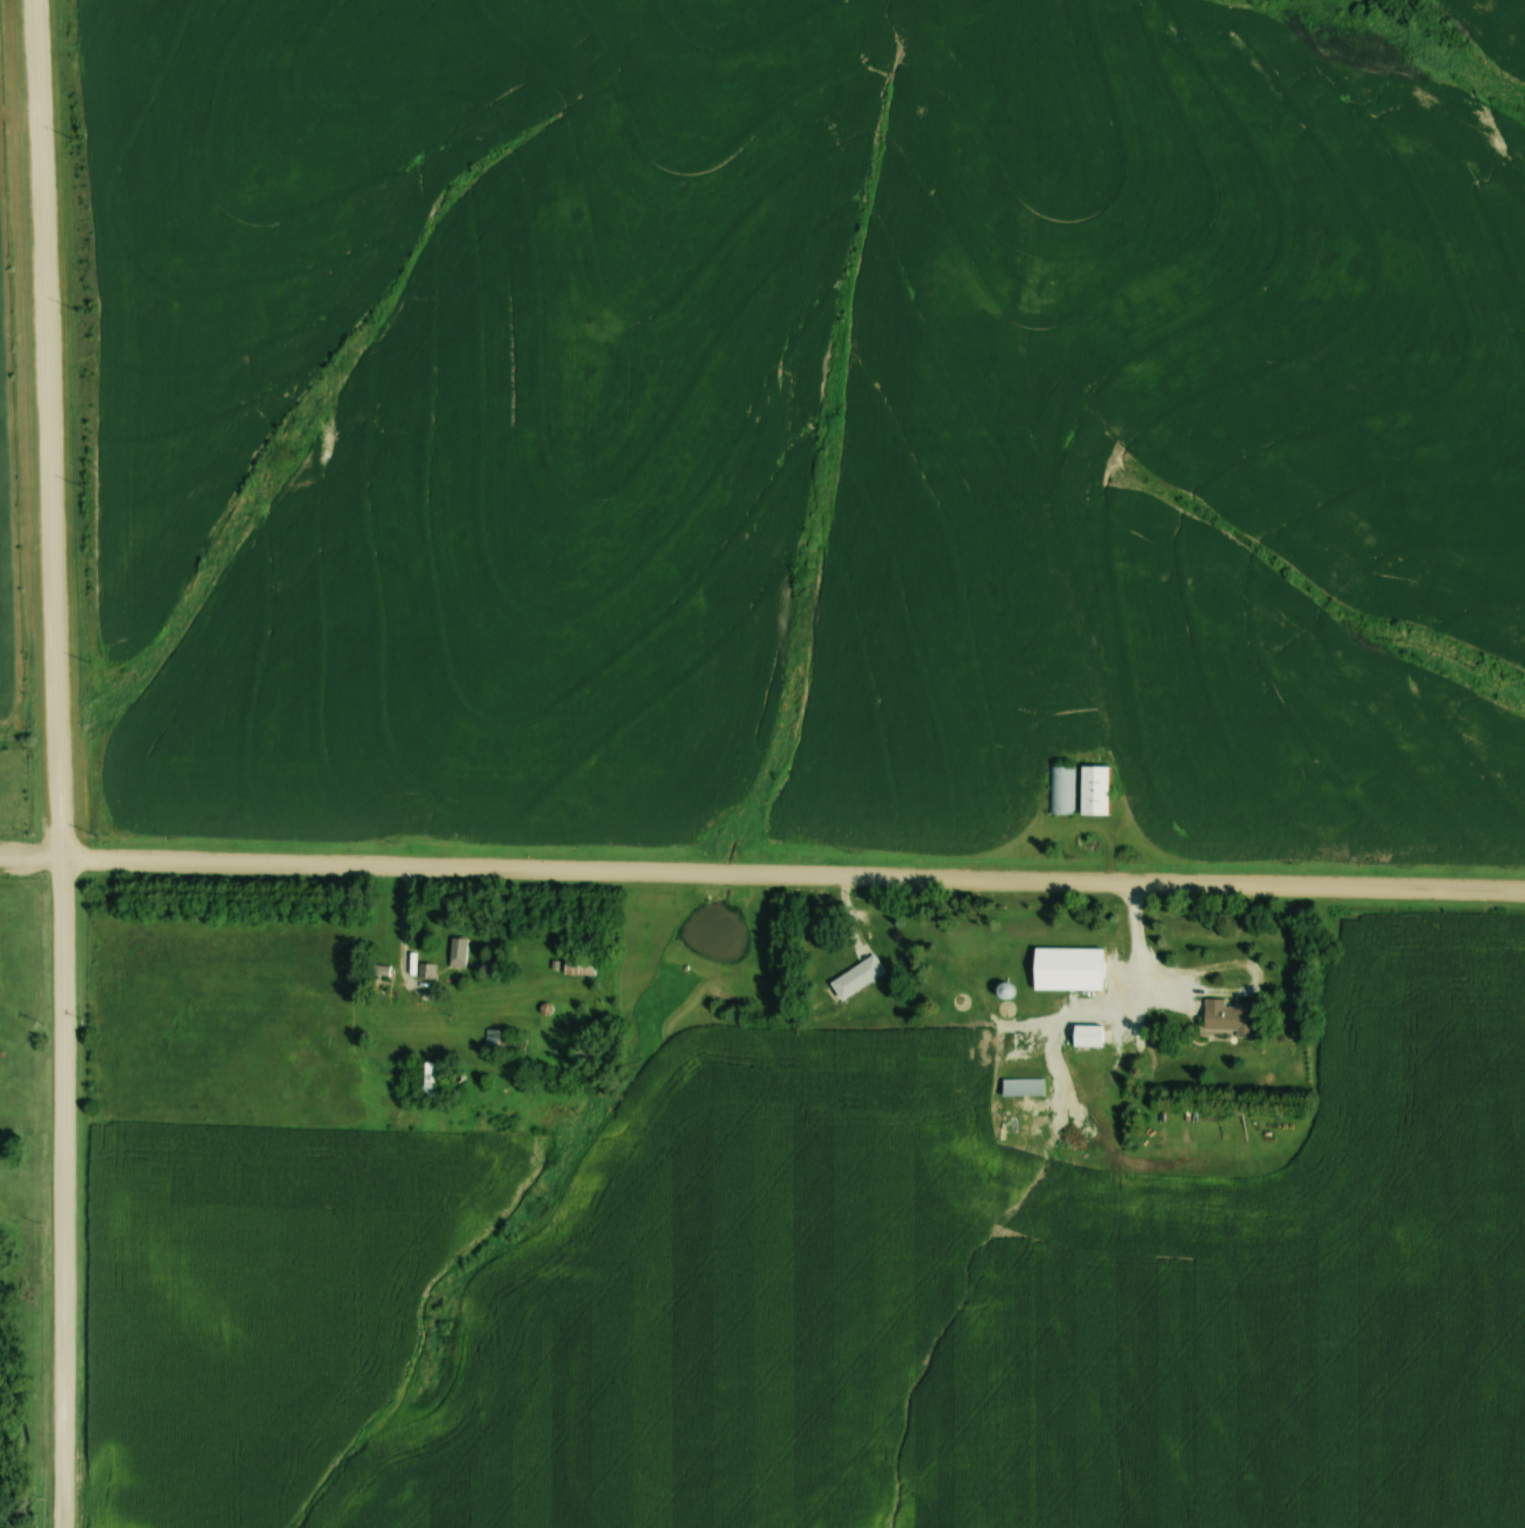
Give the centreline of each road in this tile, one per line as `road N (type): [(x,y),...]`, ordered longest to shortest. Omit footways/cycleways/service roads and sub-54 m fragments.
road 1 (residential): [(64,1527),(65,858),(35,0)]
road 2 (residential): [(0,857),(1524,892)]

